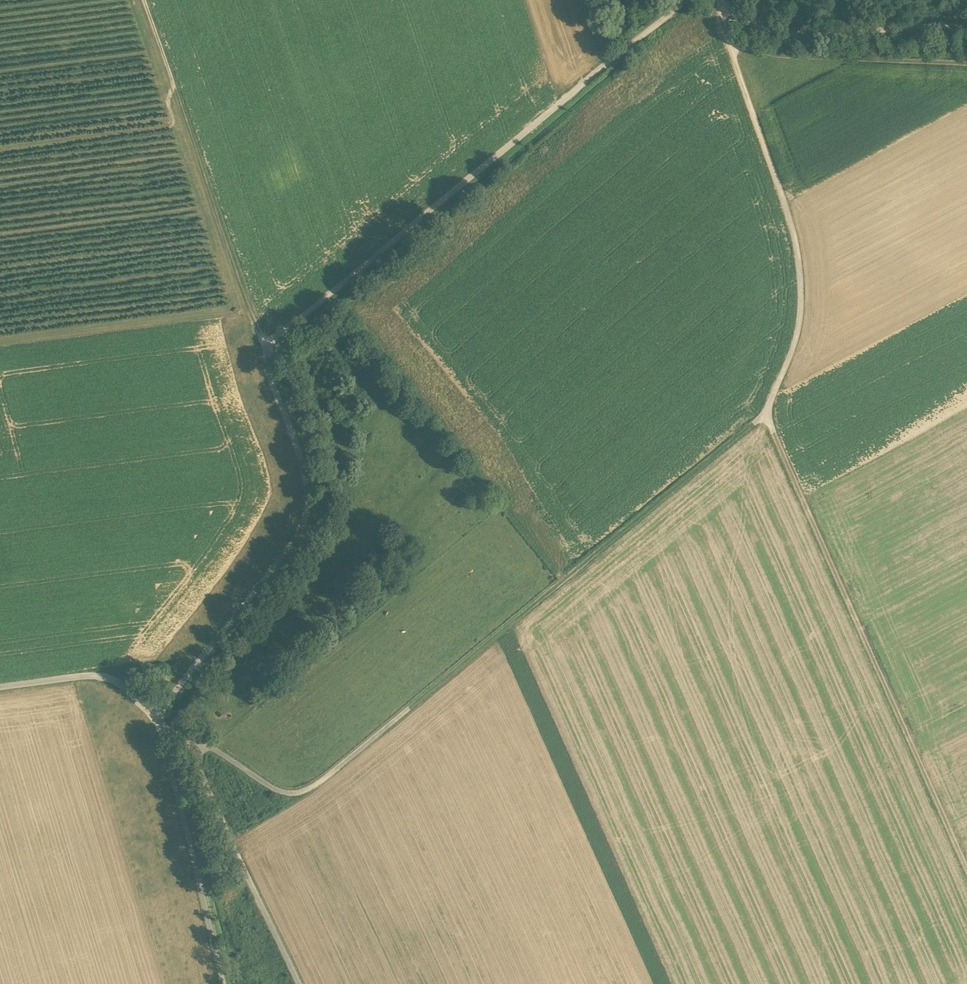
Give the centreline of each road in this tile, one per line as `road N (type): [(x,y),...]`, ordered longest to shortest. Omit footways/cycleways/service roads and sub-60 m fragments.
road 1 (track): [(194,741),(290,798),(319,795),(775,419),(966,857)]
road 2 (track): [(275,360),(314,481),(315,520),(166,727),(233,983)]
road 3 (track): [(692,0),(275,360)]
road 4 (track): [(724,8),(809,277),(804,345),(775,419)]
road 5 (track): [(150,0),(275,360)]
road 6 (track): [(194,741),(302,983)]
road 7 (track): [(966,31),(793,41),(759,31),(722,0)]
road 8 (track): [(739,61),(750,54),(966,70)]
road 9 (track): [(166,727),(119,684),(0,695)]

